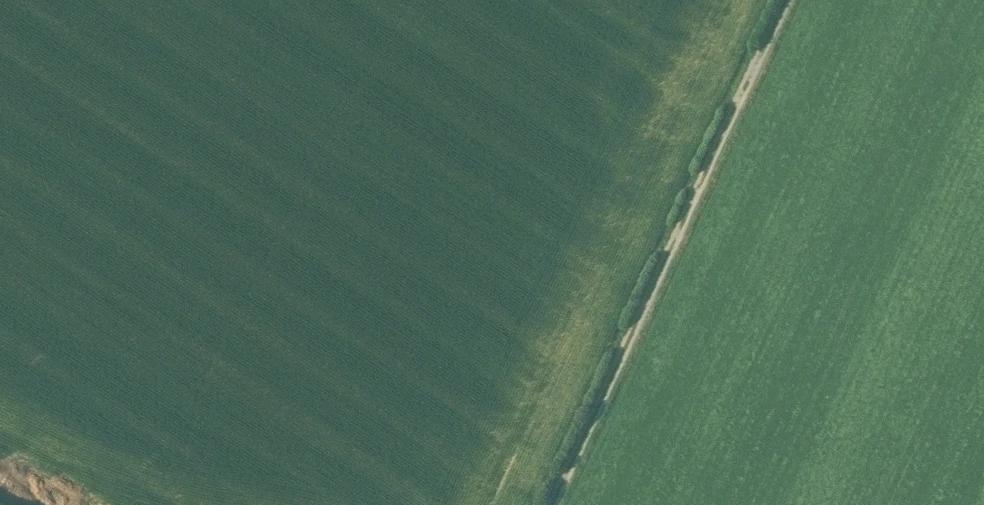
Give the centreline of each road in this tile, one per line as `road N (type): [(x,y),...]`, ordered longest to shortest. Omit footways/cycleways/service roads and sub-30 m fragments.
road 1 (track): [(789,0),(553,504)]

